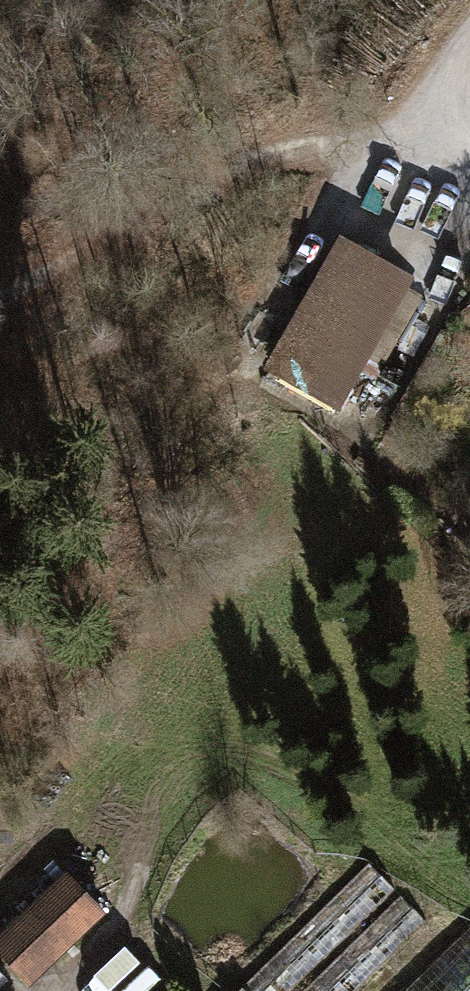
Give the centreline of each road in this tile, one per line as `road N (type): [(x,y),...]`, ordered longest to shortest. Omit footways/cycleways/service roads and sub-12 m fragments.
road 1 (track): [(0,307),(113,232),(242,166),(357,139),(411,141)]

